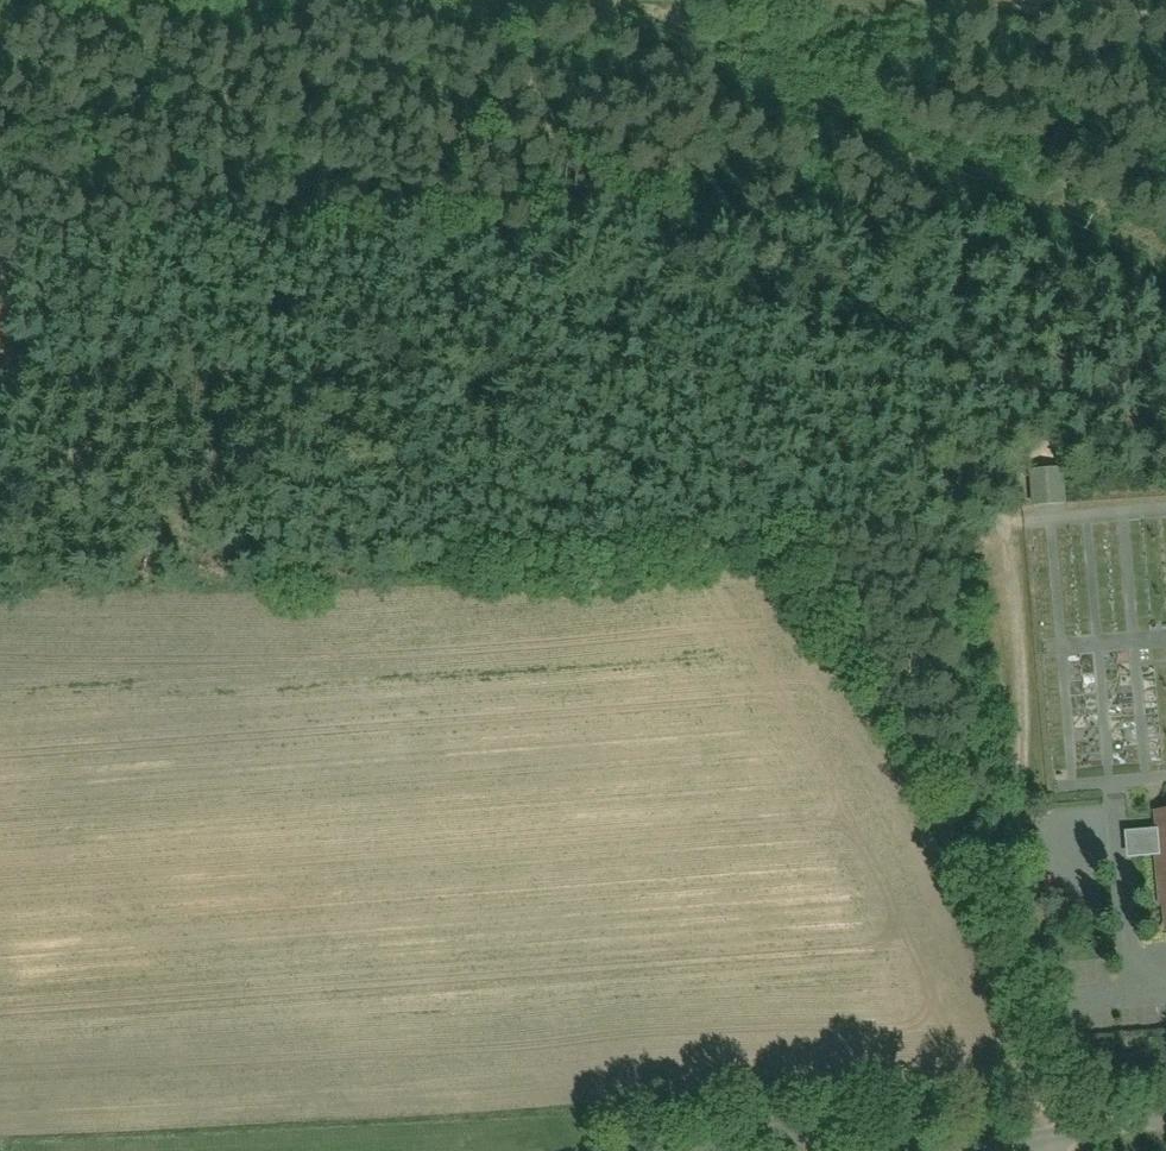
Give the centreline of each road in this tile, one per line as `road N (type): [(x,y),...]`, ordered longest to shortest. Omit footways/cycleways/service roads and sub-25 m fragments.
road 1 (residential): [(699,1150),(816,1133),(1047,1148)]
road 2 (unclassified): [(1047,1148),(1165,1127)]

